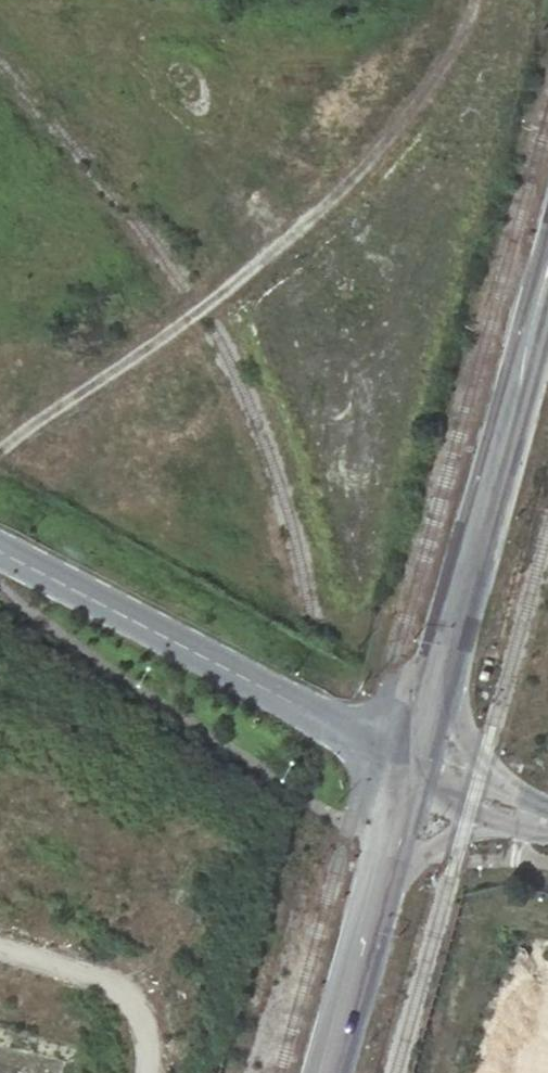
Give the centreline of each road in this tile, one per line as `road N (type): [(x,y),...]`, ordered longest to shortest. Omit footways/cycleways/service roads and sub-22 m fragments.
road 1 (track): [(0,452),(201,310),(315,217),(442,73),(476,0)]
road 2 (tertiary): [(405,763),(547,266)]
road 3 (tertiary): [(0,552),(405,763)]
road 4 (tertiary): [(319,1072),(405,763)]
road 5 (track): [(0,947),(107,982),(141,1020),(148,1072)]
road 6 (tertiary): [(405,763),(472,797),(547,822)]

